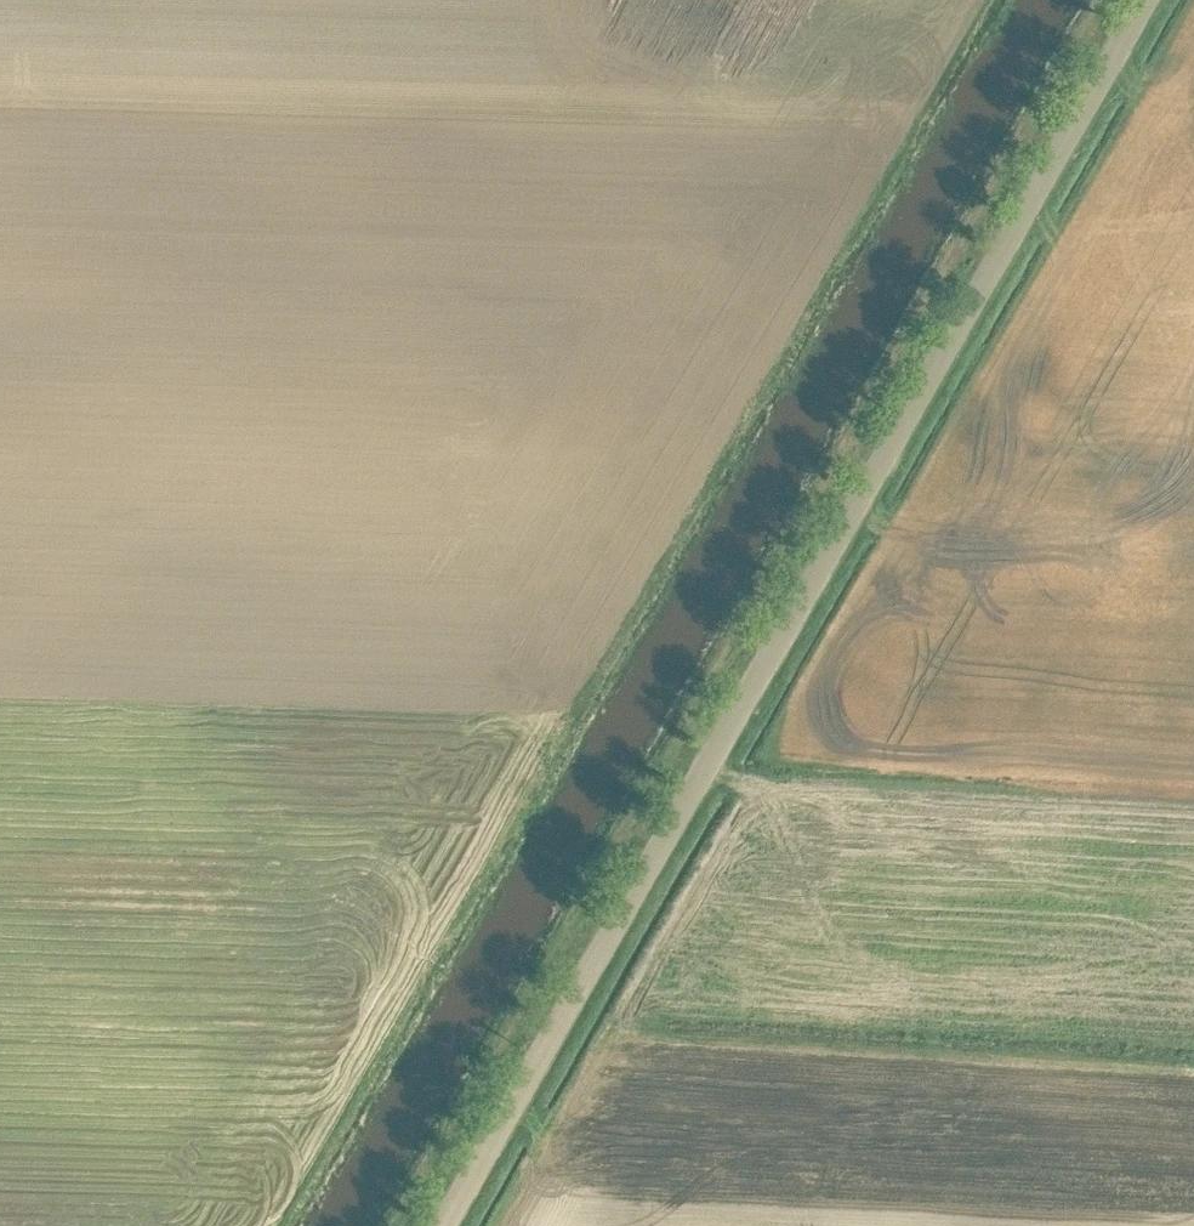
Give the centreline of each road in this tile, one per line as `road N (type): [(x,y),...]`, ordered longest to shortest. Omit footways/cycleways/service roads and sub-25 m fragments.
road 1 (unclassified): [(446,1225),(647,891),(1154,0)]

